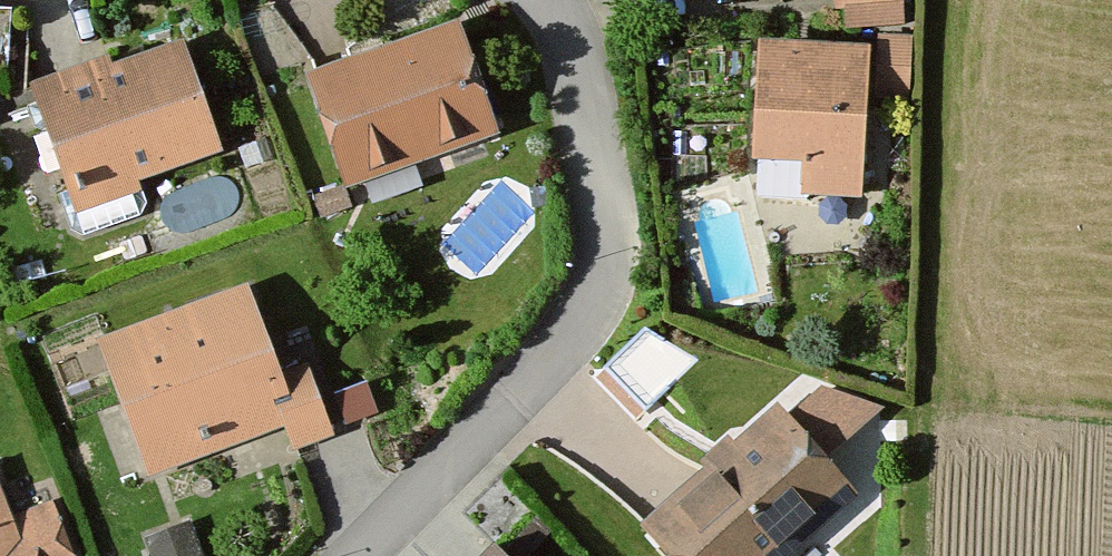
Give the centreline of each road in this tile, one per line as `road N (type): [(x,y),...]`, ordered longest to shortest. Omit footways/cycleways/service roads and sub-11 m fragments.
road 1 (residential): [(575,49),(607,211),(603,287),(578,329),(354,555)]

